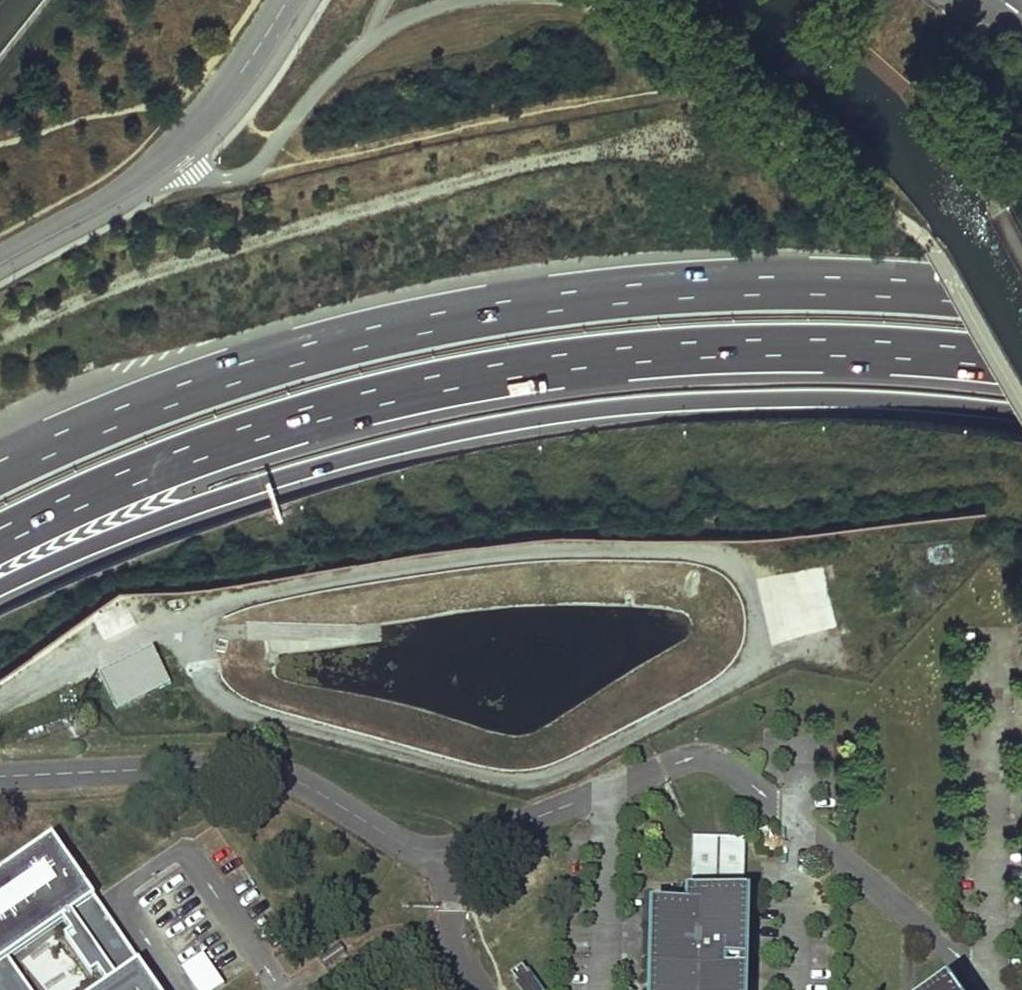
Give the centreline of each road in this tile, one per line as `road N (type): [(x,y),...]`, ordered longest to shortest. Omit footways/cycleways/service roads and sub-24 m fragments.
road 1 (motorway): [(0,588),(88,547),(329,463),(524,420),(715,398),(882,401),(1021,416)]
road 2 (motorway): [(1021,298),(718,280),(540,299),(291,356),(0,468)]
road 3 (motorway): [(0,539),(237,439),(448,386),(763,358),(1021,373)]
road 4 (residential): [(0,775),(255,768),(299,782),(393,839),(444,851)]
road 5 (residential): [(663,768),(692,757),(735,770),(1002,989)]
road 6 (residential): [(444,851),(663,768)]
road 7 (residential): [(486,989),(452,937),(444,851)]

